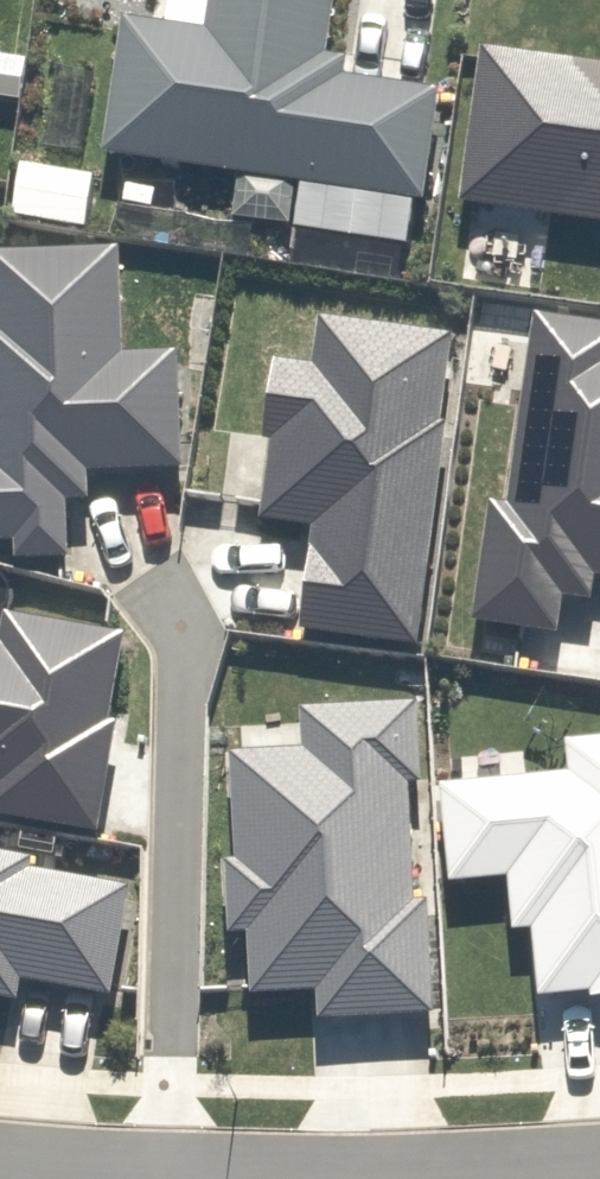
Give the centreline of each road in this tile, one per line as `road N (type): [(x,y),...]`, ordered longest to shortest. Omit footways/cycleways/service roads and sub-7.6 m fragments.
road 1 (residential): [(242,1178),(0,1167)]

